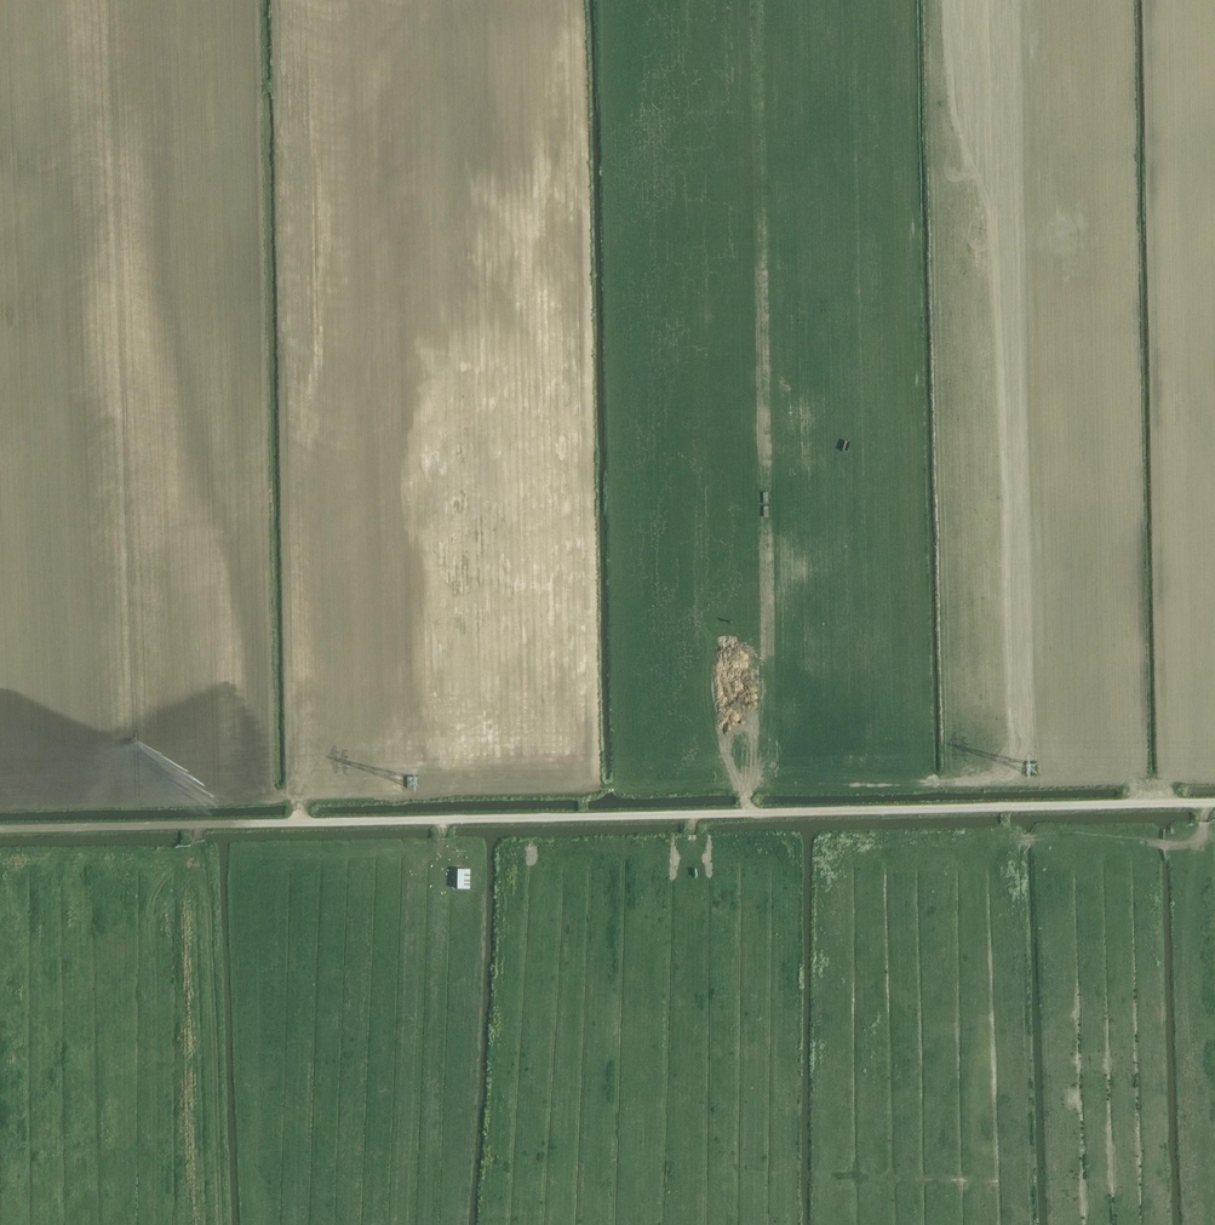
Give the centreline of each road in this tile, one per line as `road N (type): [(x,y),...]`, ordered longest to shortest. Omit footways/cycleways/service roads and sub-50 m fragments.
road 1 (unclassified): [(0,829),(1214,803)]

